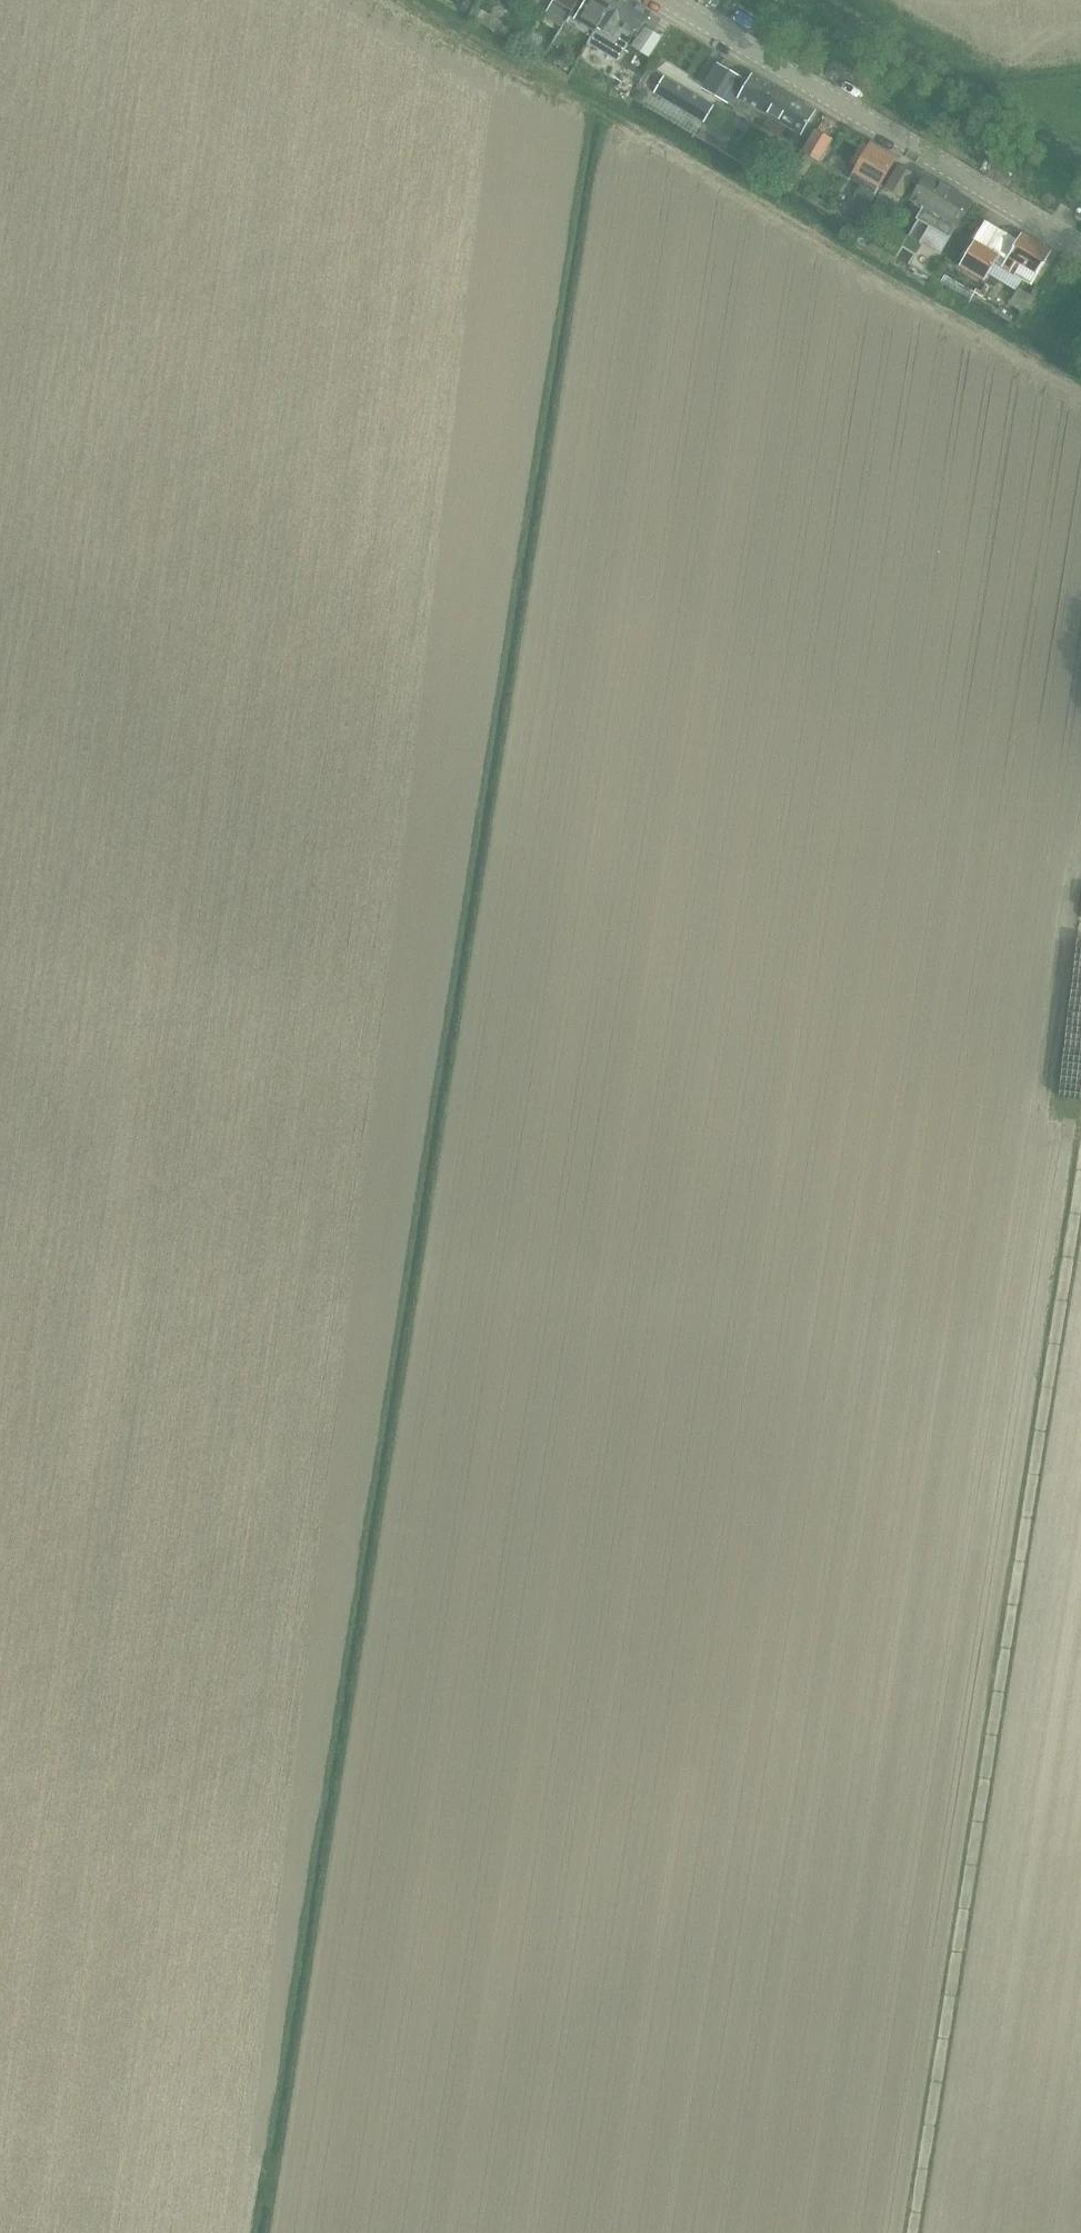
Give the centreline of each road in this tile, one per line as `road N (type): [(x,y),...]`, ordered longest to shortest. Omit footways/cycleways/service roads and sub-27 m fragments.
road 1 (tertiary): [(1080,247),(666,0)]

